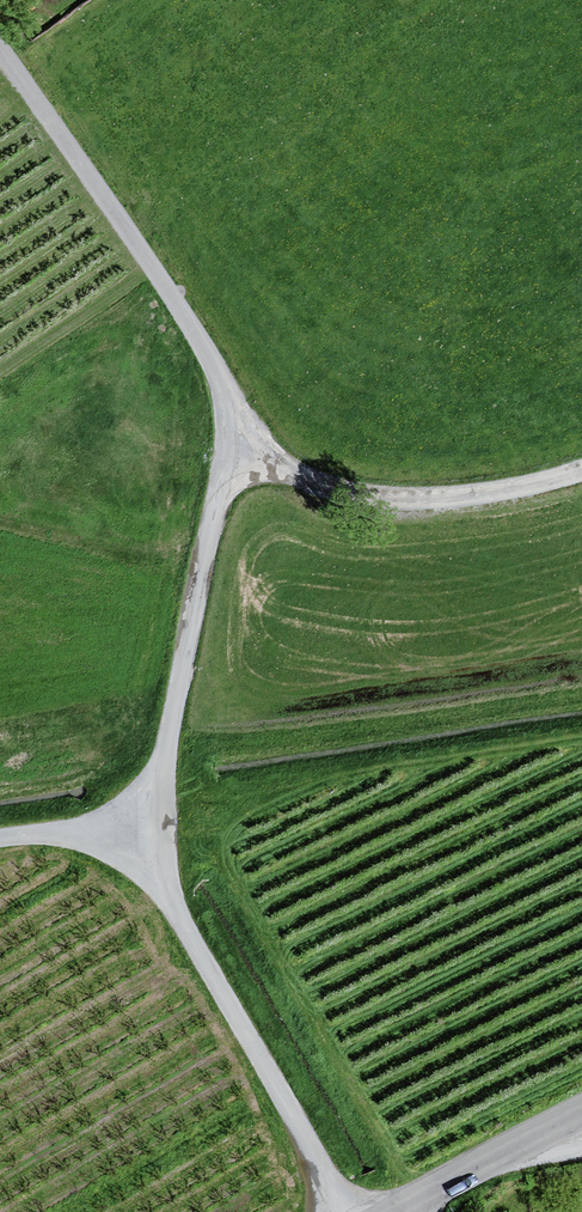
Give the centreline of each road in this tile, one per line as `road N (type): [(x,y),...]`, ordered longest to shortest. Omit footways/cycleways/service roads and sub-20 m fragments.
road 1 (track): [(128,860),(164,752),(204,561),(225,449),(223,400),(160,277),(0,50)]
road 2 (unclassified): [(0,838),(82,838),(125,857),(159,889),(345,1211)]
road 3 (track): [(224,456),(386,498),(499,492),(581,471)]
road 4 (unclassified): [(407,1208),(581,1112)]

